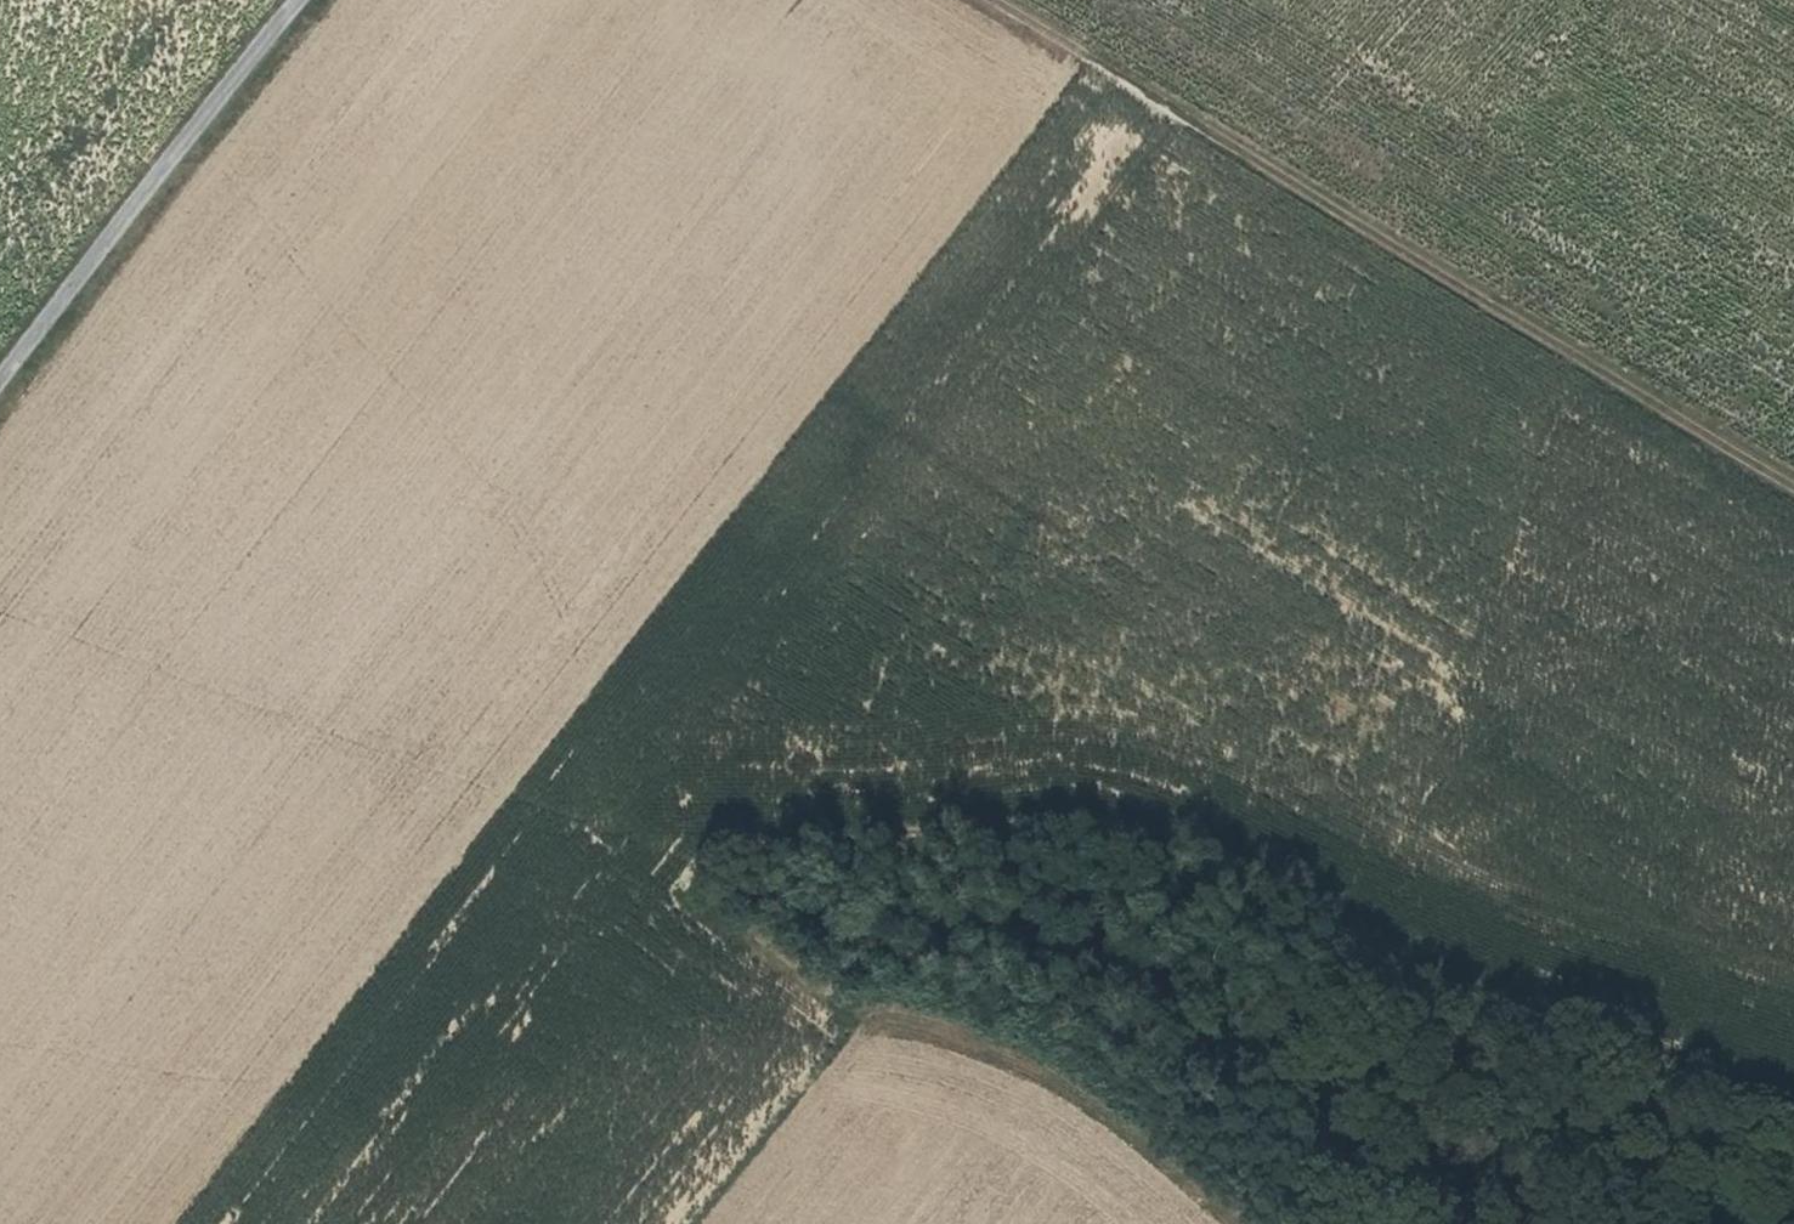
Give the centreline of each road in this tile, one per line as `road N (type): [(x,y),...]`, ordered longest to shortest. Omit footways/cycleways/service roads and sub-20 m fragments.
road 1 (track): [(976,0),(1793,495)]
road 2 (unclassified): [(280,0),(0,361)]

